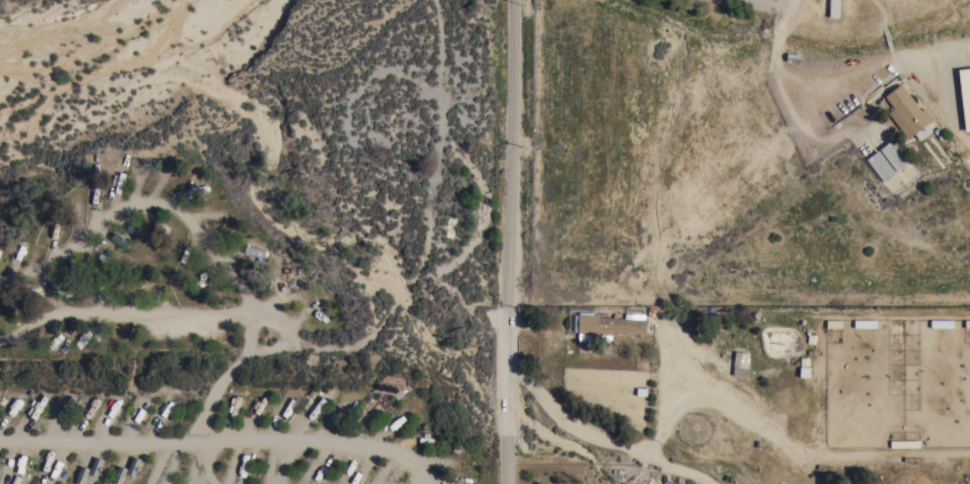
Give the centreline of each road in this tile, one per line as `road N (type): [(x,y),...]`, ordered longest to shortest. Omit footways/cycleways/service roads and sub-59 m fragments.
road 1 (residential): [(514,0),(509,483)]
road 2 (track): [(512,367),(573,421),(714,483)]

